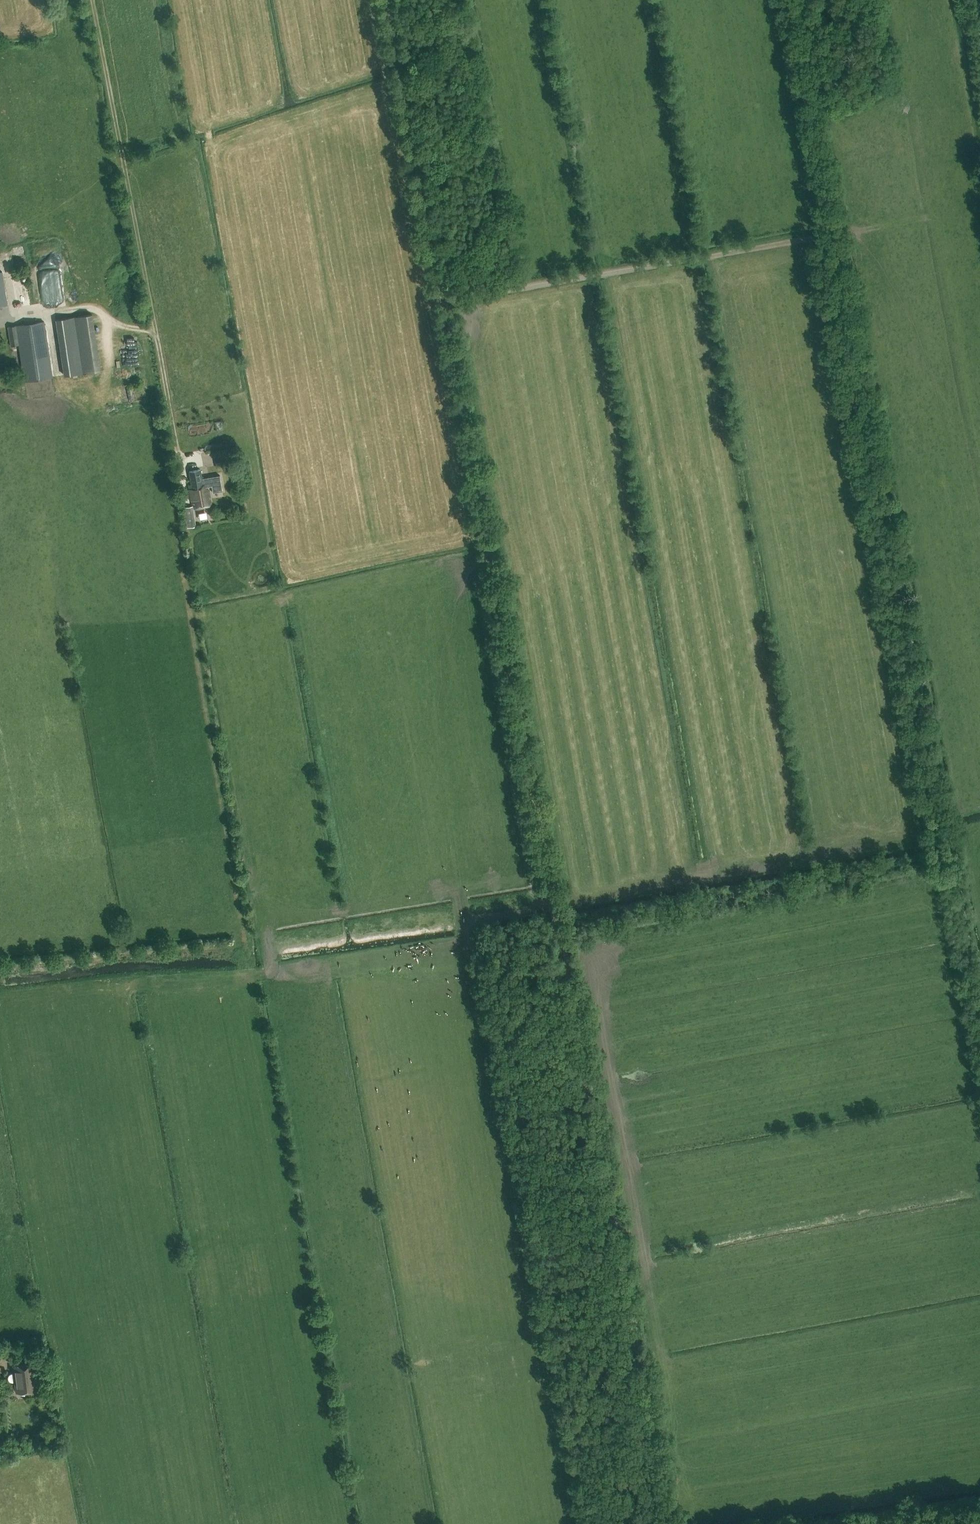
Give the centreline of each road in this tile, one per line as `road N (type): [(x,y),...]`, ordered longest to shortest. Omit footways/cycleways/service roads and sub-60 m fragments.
road 1 (track): [(93,0),(180,467)]

